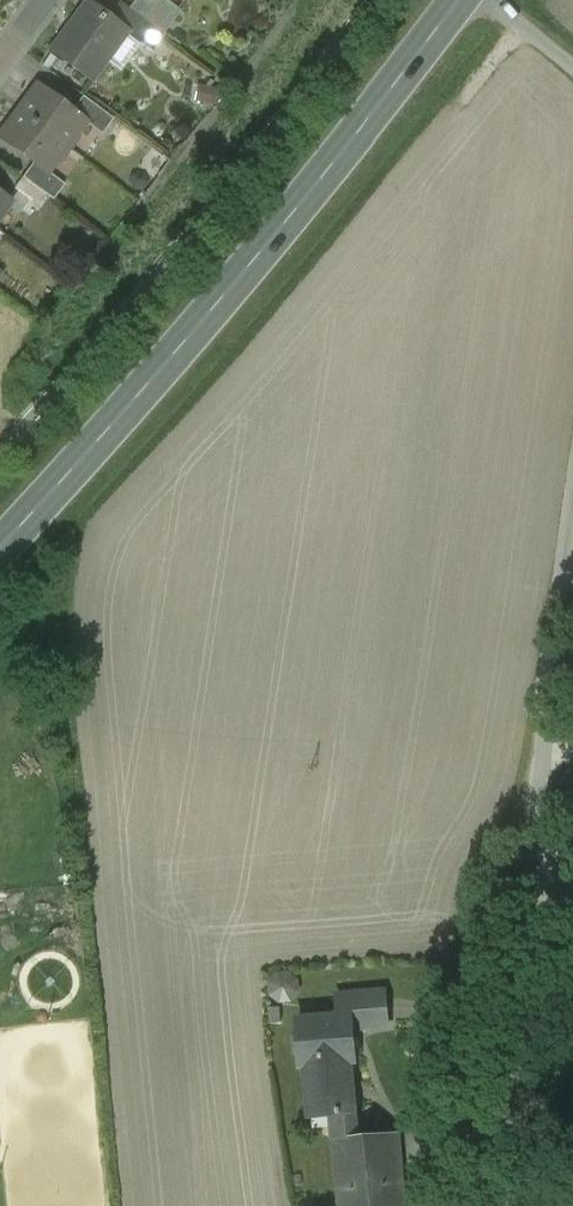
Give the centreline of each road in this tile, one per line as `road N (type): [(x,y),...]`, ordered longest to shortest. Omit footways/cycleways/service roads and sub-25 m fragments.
road 1 (secondary): [(0,545),(247,265),(458,0)]
road 2 (unclassified): [(503,1205),(572,511)]

